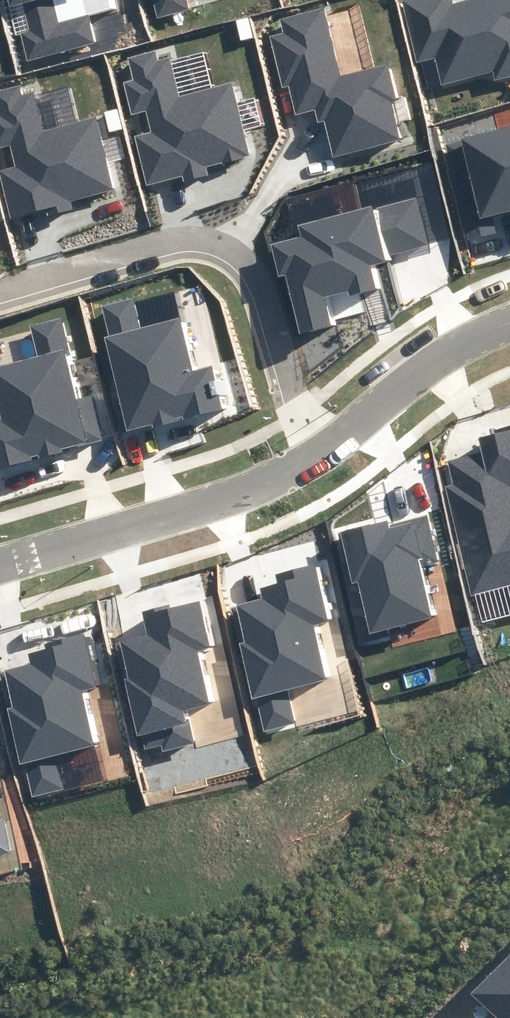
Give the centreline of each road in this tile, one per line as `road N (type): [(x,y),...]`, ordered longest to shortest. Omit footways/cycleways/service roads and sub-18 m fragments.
road 1 (residential): [(0,289),(181,239),(216,244),(262,285),(292,394),(327,456)]
road 2 (residential): [(0,566),(241,495),(327,456)]
road 3 (residential): [(327,456),(442,356),(509,325)]

